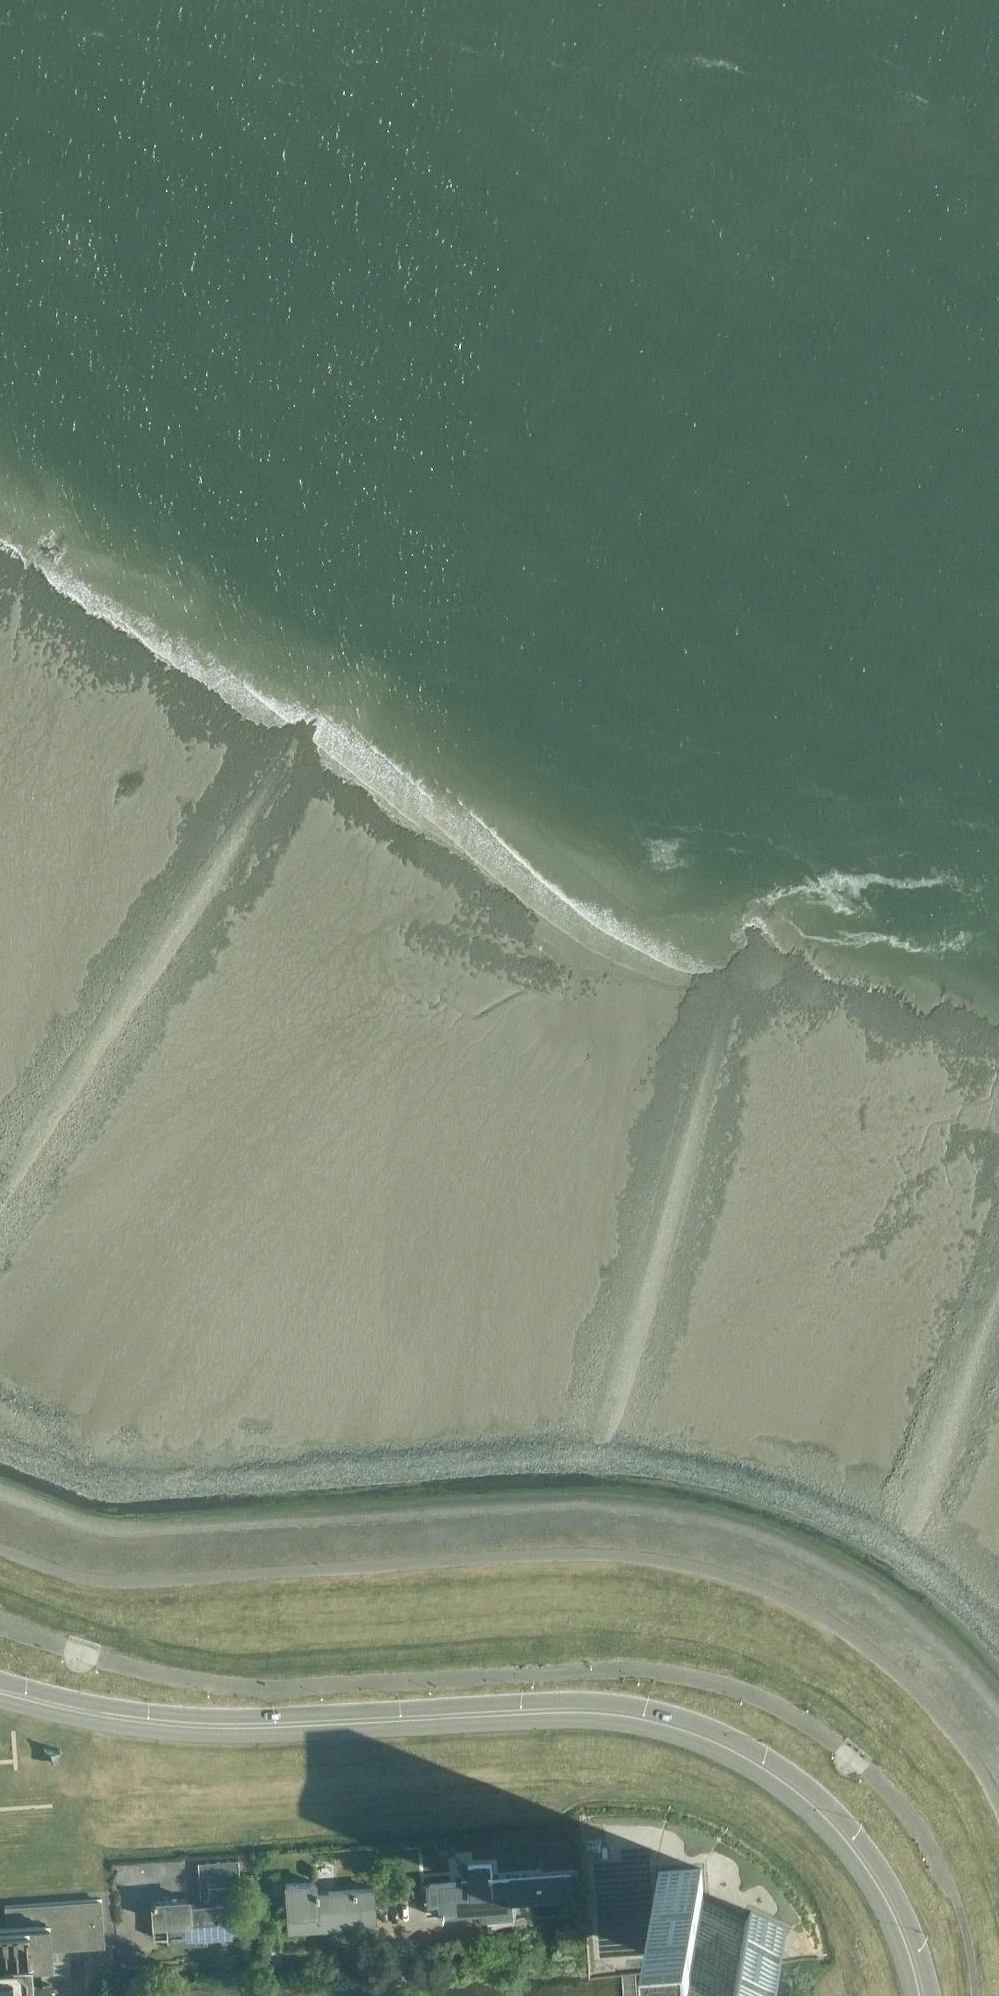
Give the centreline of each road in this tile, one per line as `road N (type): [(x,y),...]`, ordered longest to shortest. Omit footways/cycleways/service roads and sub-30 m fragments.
road 1 (secondary): [(922,1995),(915,1959),(870,1867),(832,1823),(756,1762),(673,1725),(569,1711),(209,1726),(0,1691)]

